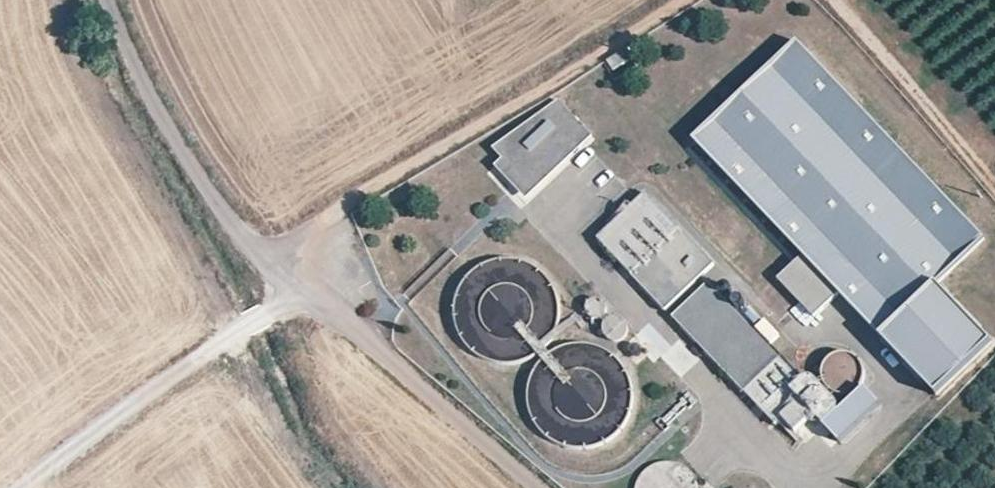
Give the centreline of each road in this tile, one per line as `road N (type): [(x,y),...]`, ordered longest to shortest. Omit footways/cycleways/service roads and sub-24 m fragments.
road 1 (unclassified): [(537,487),(244,237),(194,181),(145,105),(98,0)]
road 2 (track): [(261,252),(686,0)]
road 3 (track): [(833,0),(994,185)]

